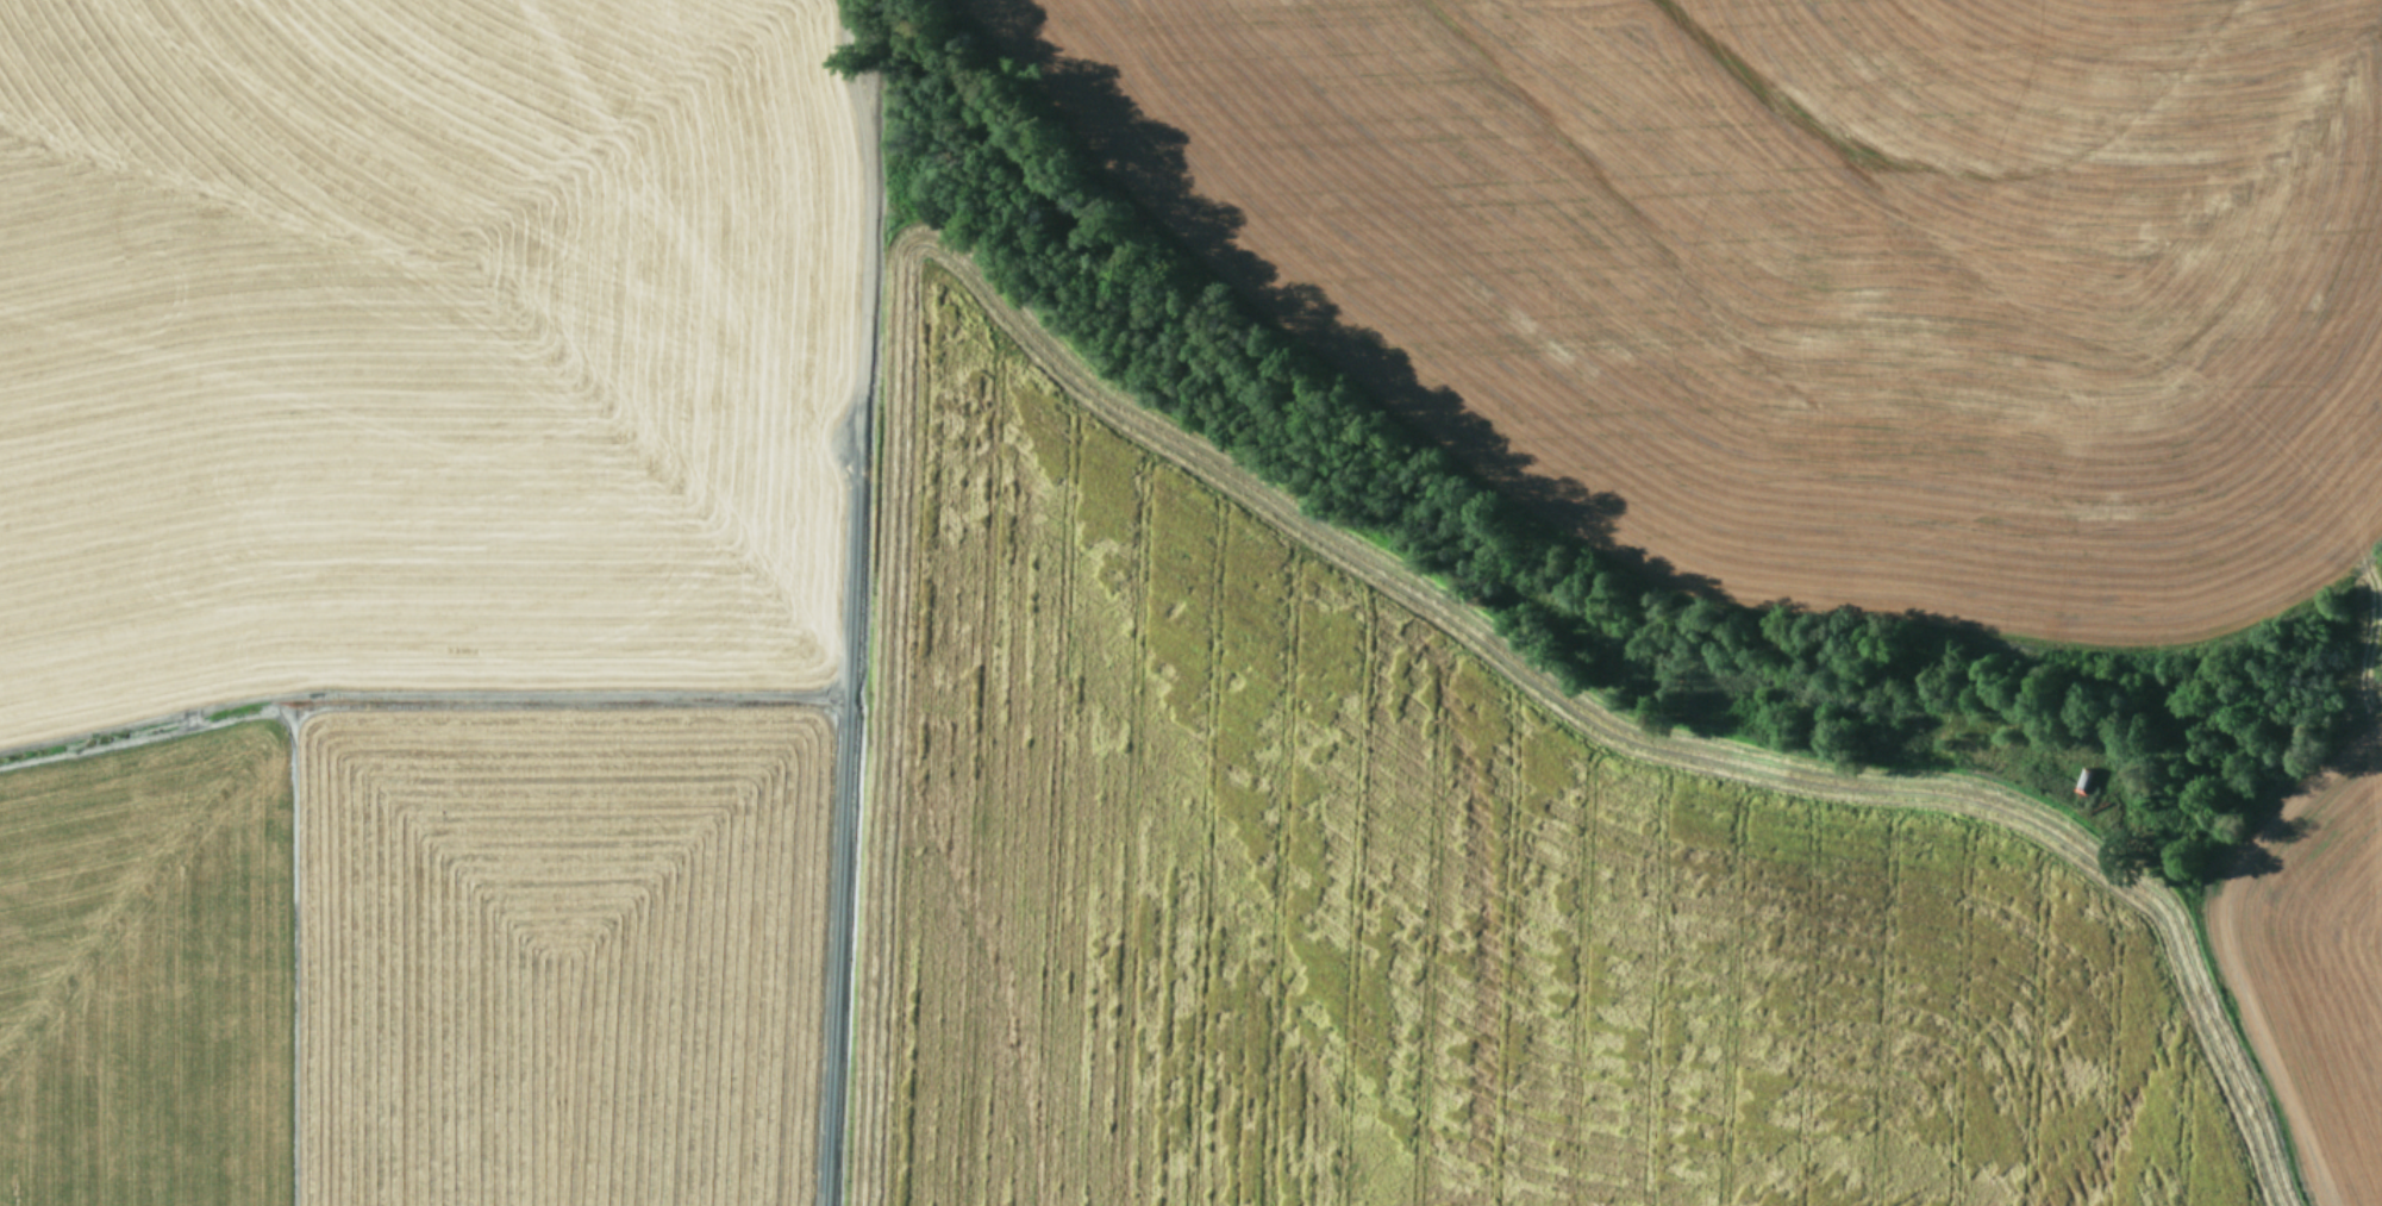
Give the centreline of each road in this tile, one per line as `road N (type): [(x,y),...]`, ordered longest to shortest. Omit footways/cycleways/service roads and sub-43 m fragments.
road 1 (residential): [(1595,1205),(1573,963),(1589,821),(1646,676)]

